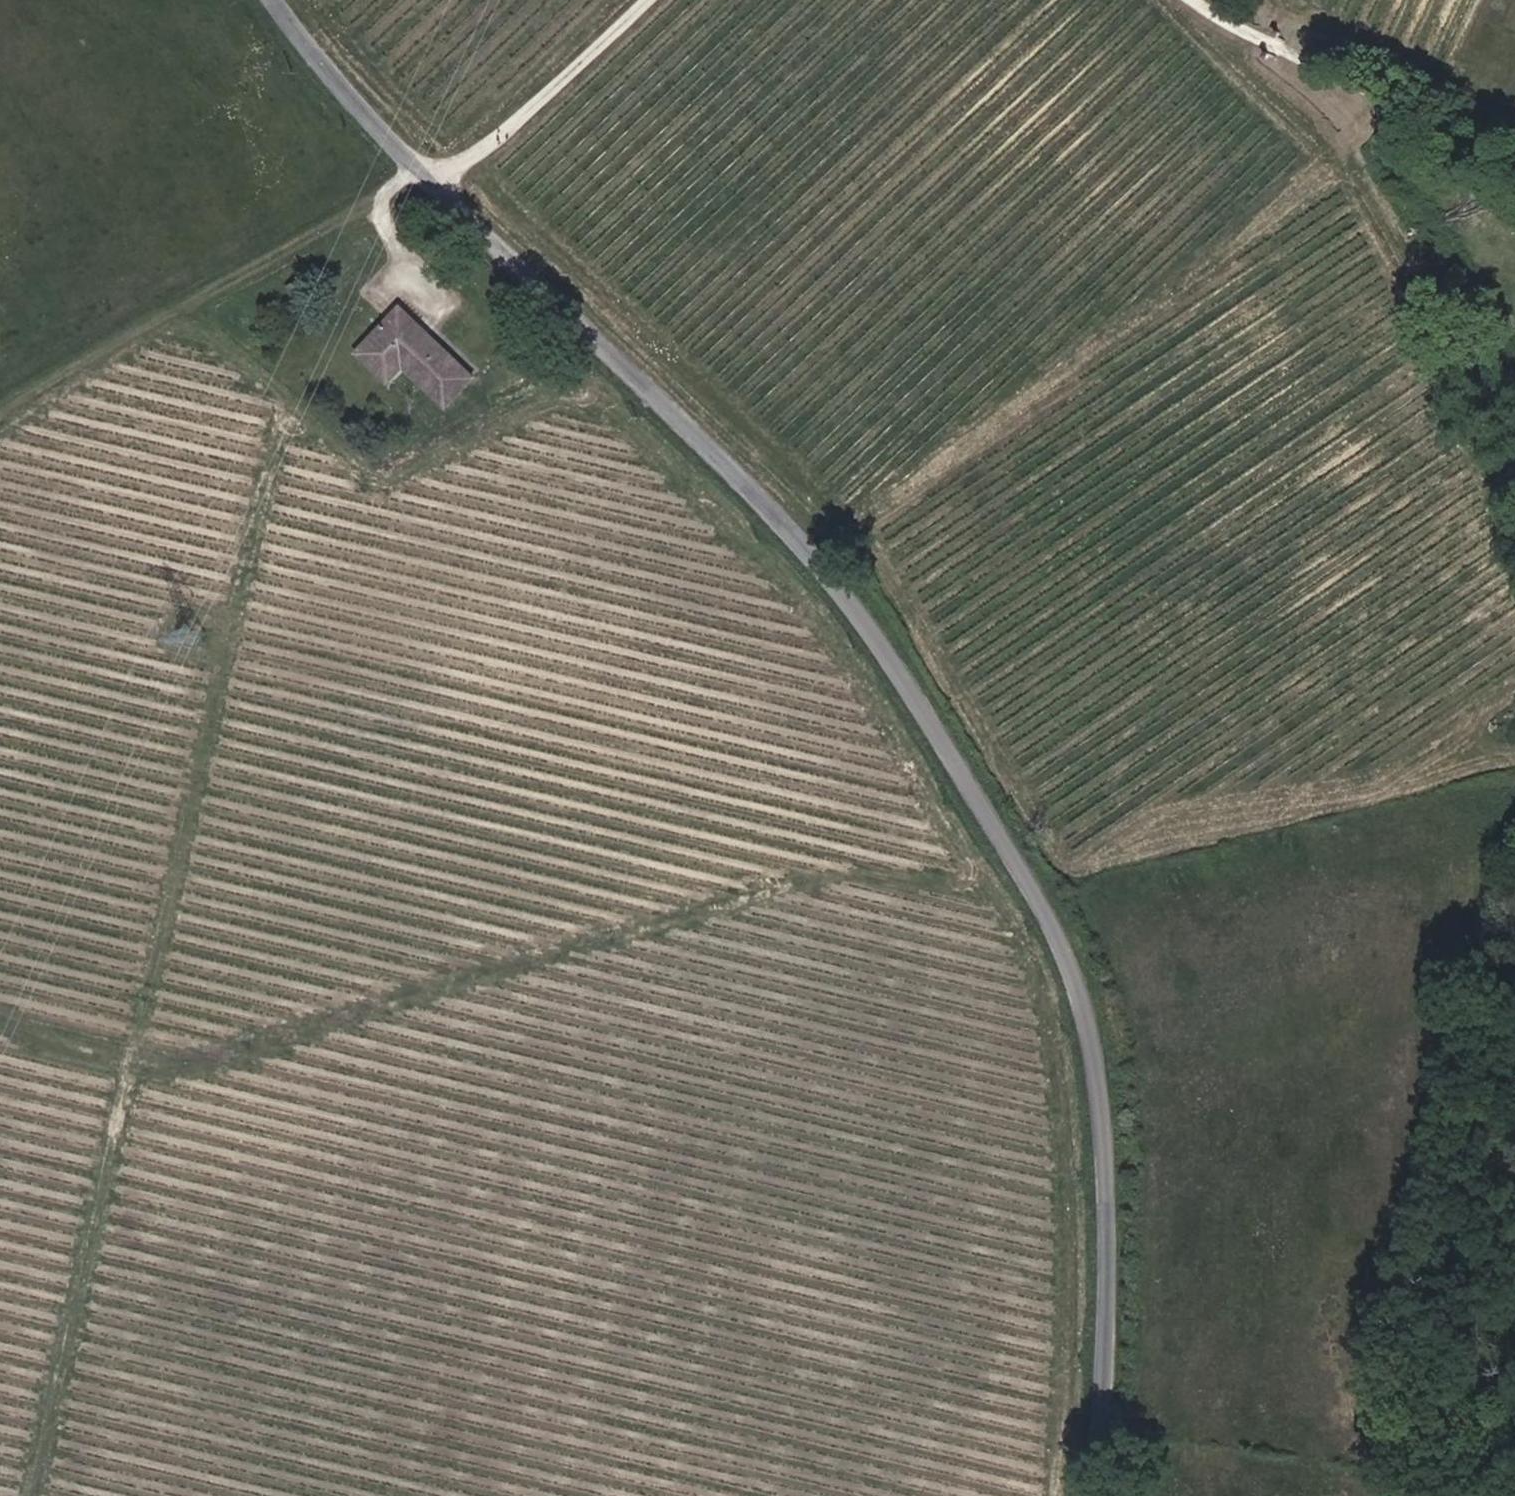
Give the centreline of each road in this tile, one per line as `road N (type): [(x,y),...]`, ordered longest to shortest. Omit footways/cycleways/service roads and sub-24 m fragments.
road 1 (residential): [(281,0),(425,172),(765,498),(934,713),(1049,900),(1102,1055),(1112,1292),(1107,1495)]
road 2 (track): [(425,172),(0,417)]

